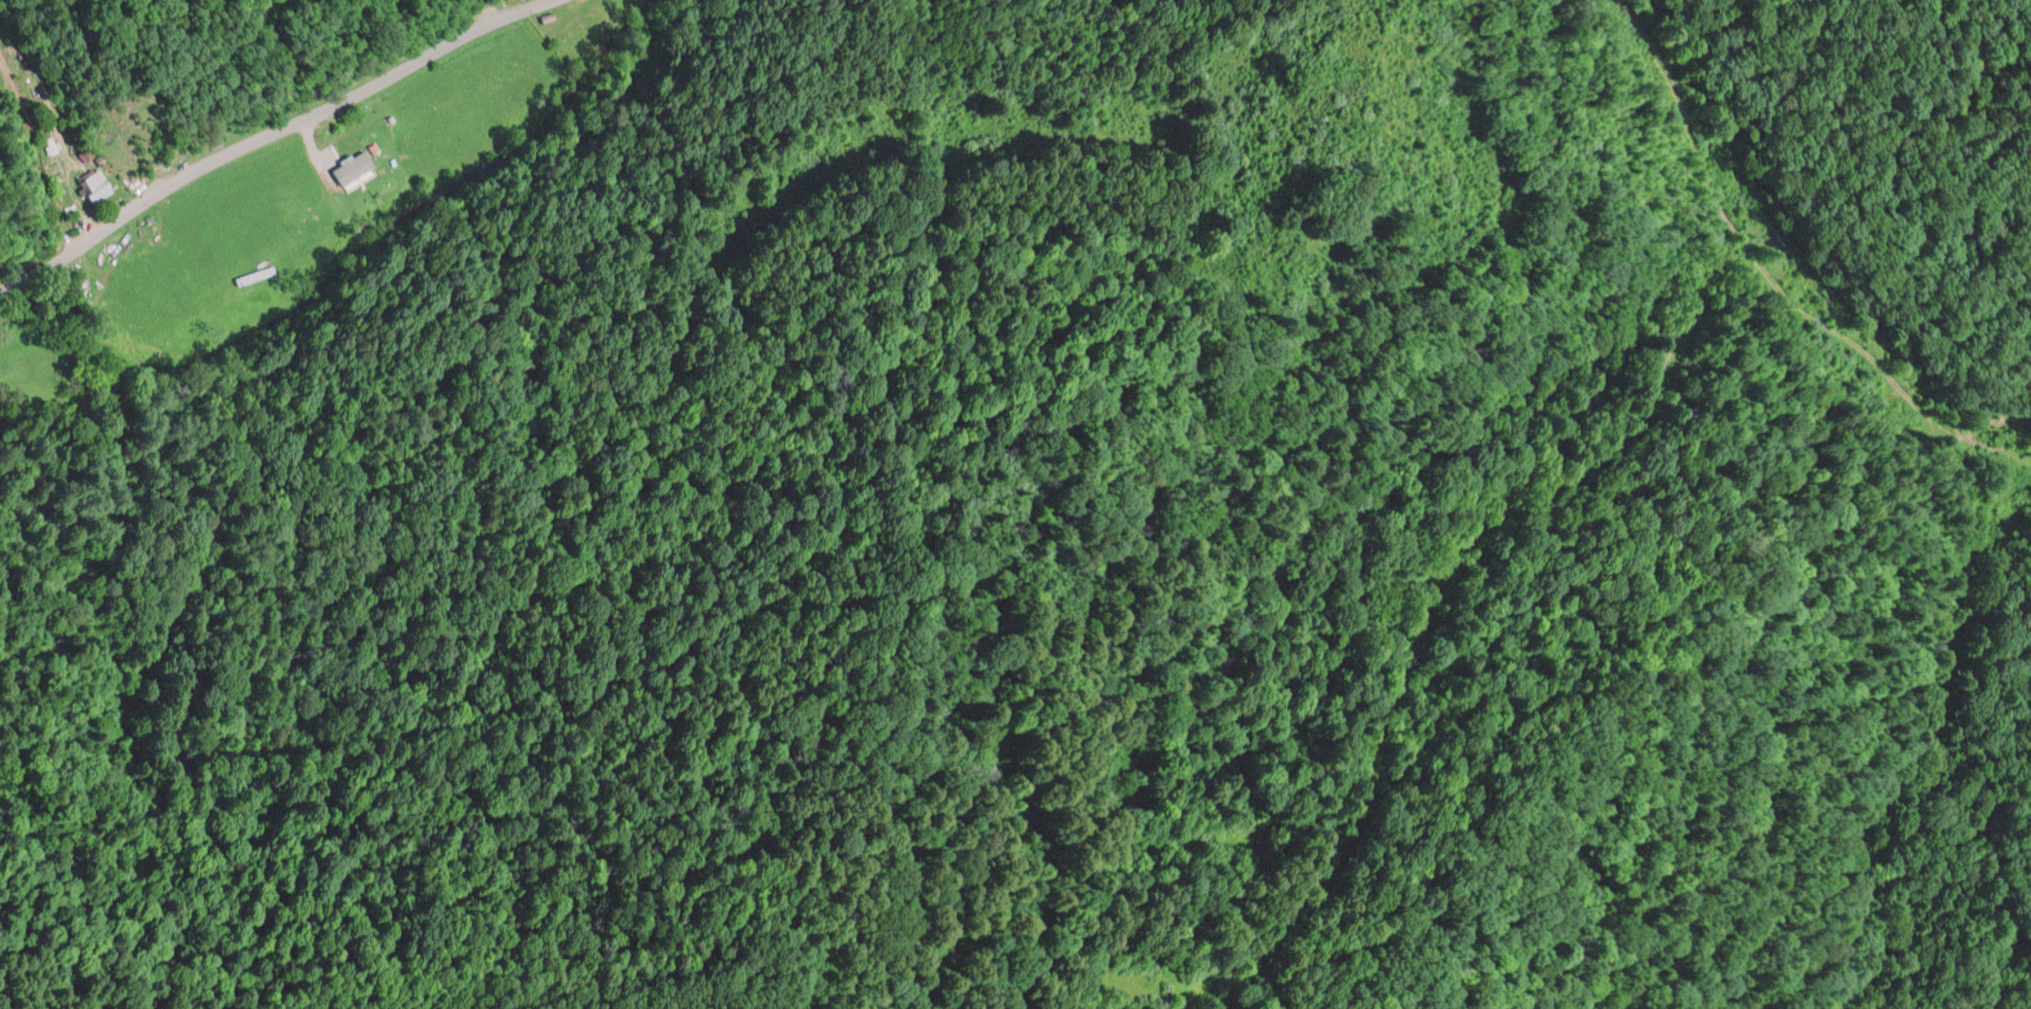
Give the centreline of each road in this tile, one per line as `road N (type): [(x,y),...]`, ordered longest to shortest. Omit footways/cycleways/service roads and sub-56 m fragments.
road 1 (residential): [(2030,527),(1975,495),(1861,374),(1729,297),(1658,210),(1609,56),(1593,45),(1580,0)]
road 2 (tertiary): [(0,285),(186,173),(535,0)]

